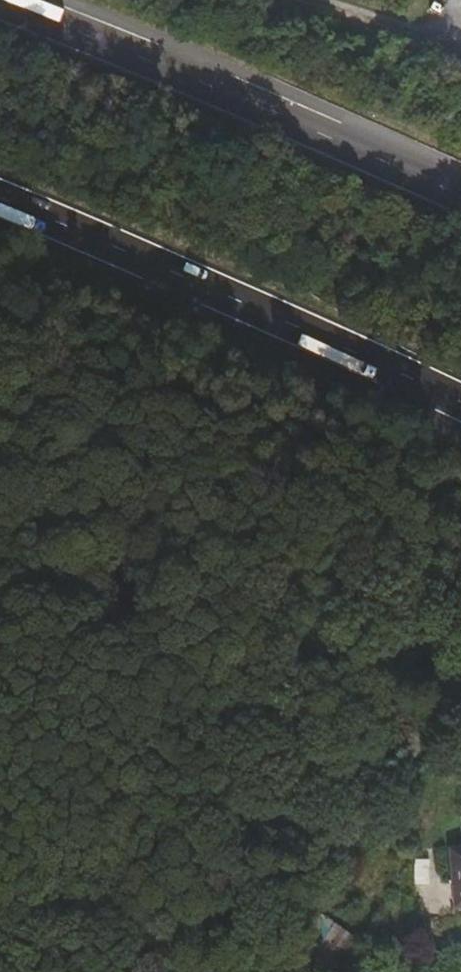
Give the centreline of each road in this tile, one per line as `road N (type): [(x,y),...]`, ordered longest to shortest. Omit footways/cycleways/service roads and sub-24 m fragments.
road 1 (trunk): [(0,197),(460,403)]
road 2 (trunk): [(460,196),(0,1)]
road 3 (track): [(460,51),(302,0)]

